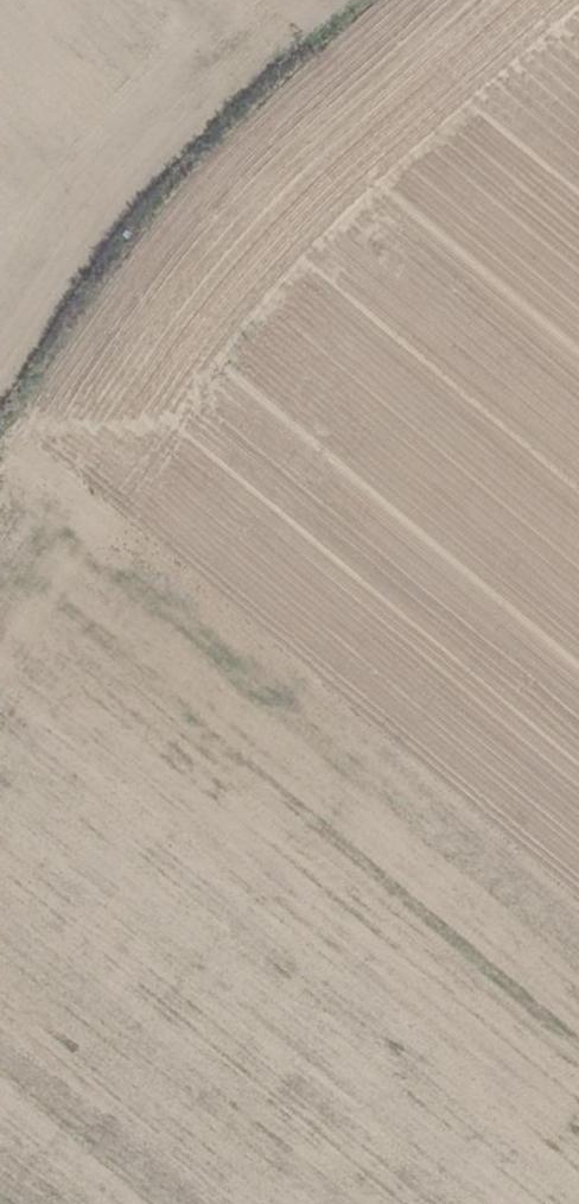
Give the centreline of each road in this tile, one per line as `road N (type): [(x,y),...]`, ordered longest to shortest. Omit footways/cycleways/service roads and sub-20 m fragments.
road 1 (track): [(412,0),(161,236),(0,477)]

